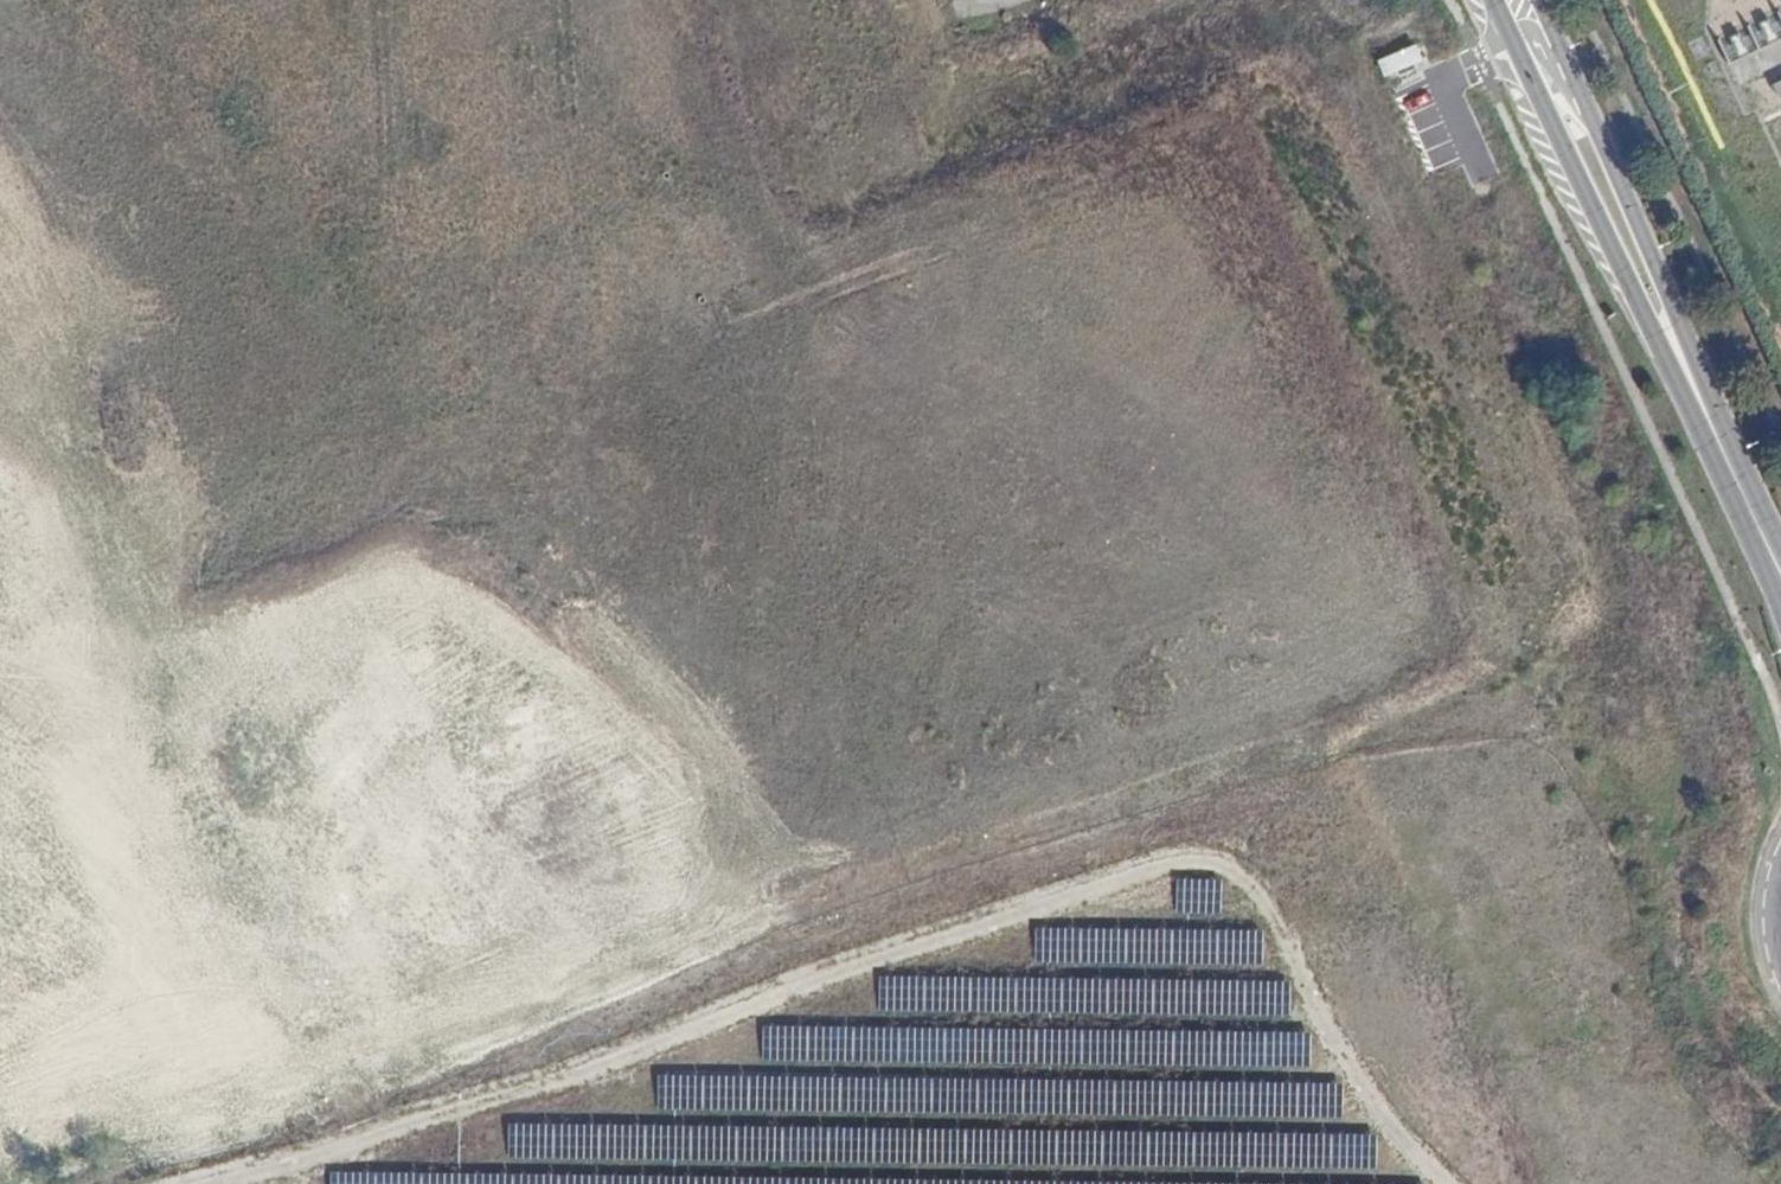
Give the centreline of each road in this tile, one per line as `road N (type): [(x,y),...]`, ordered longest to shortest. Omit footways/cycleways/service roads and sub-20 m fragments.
road 1 (track): [(0,278),(987,2)]
road 2 (track): [(24,271),(21,389),(200,976),(280,1183)]
road 3 (primary): [(1494,0),(1780,603)]
road 4 (primary): [(1780,552),(1538,0)]

